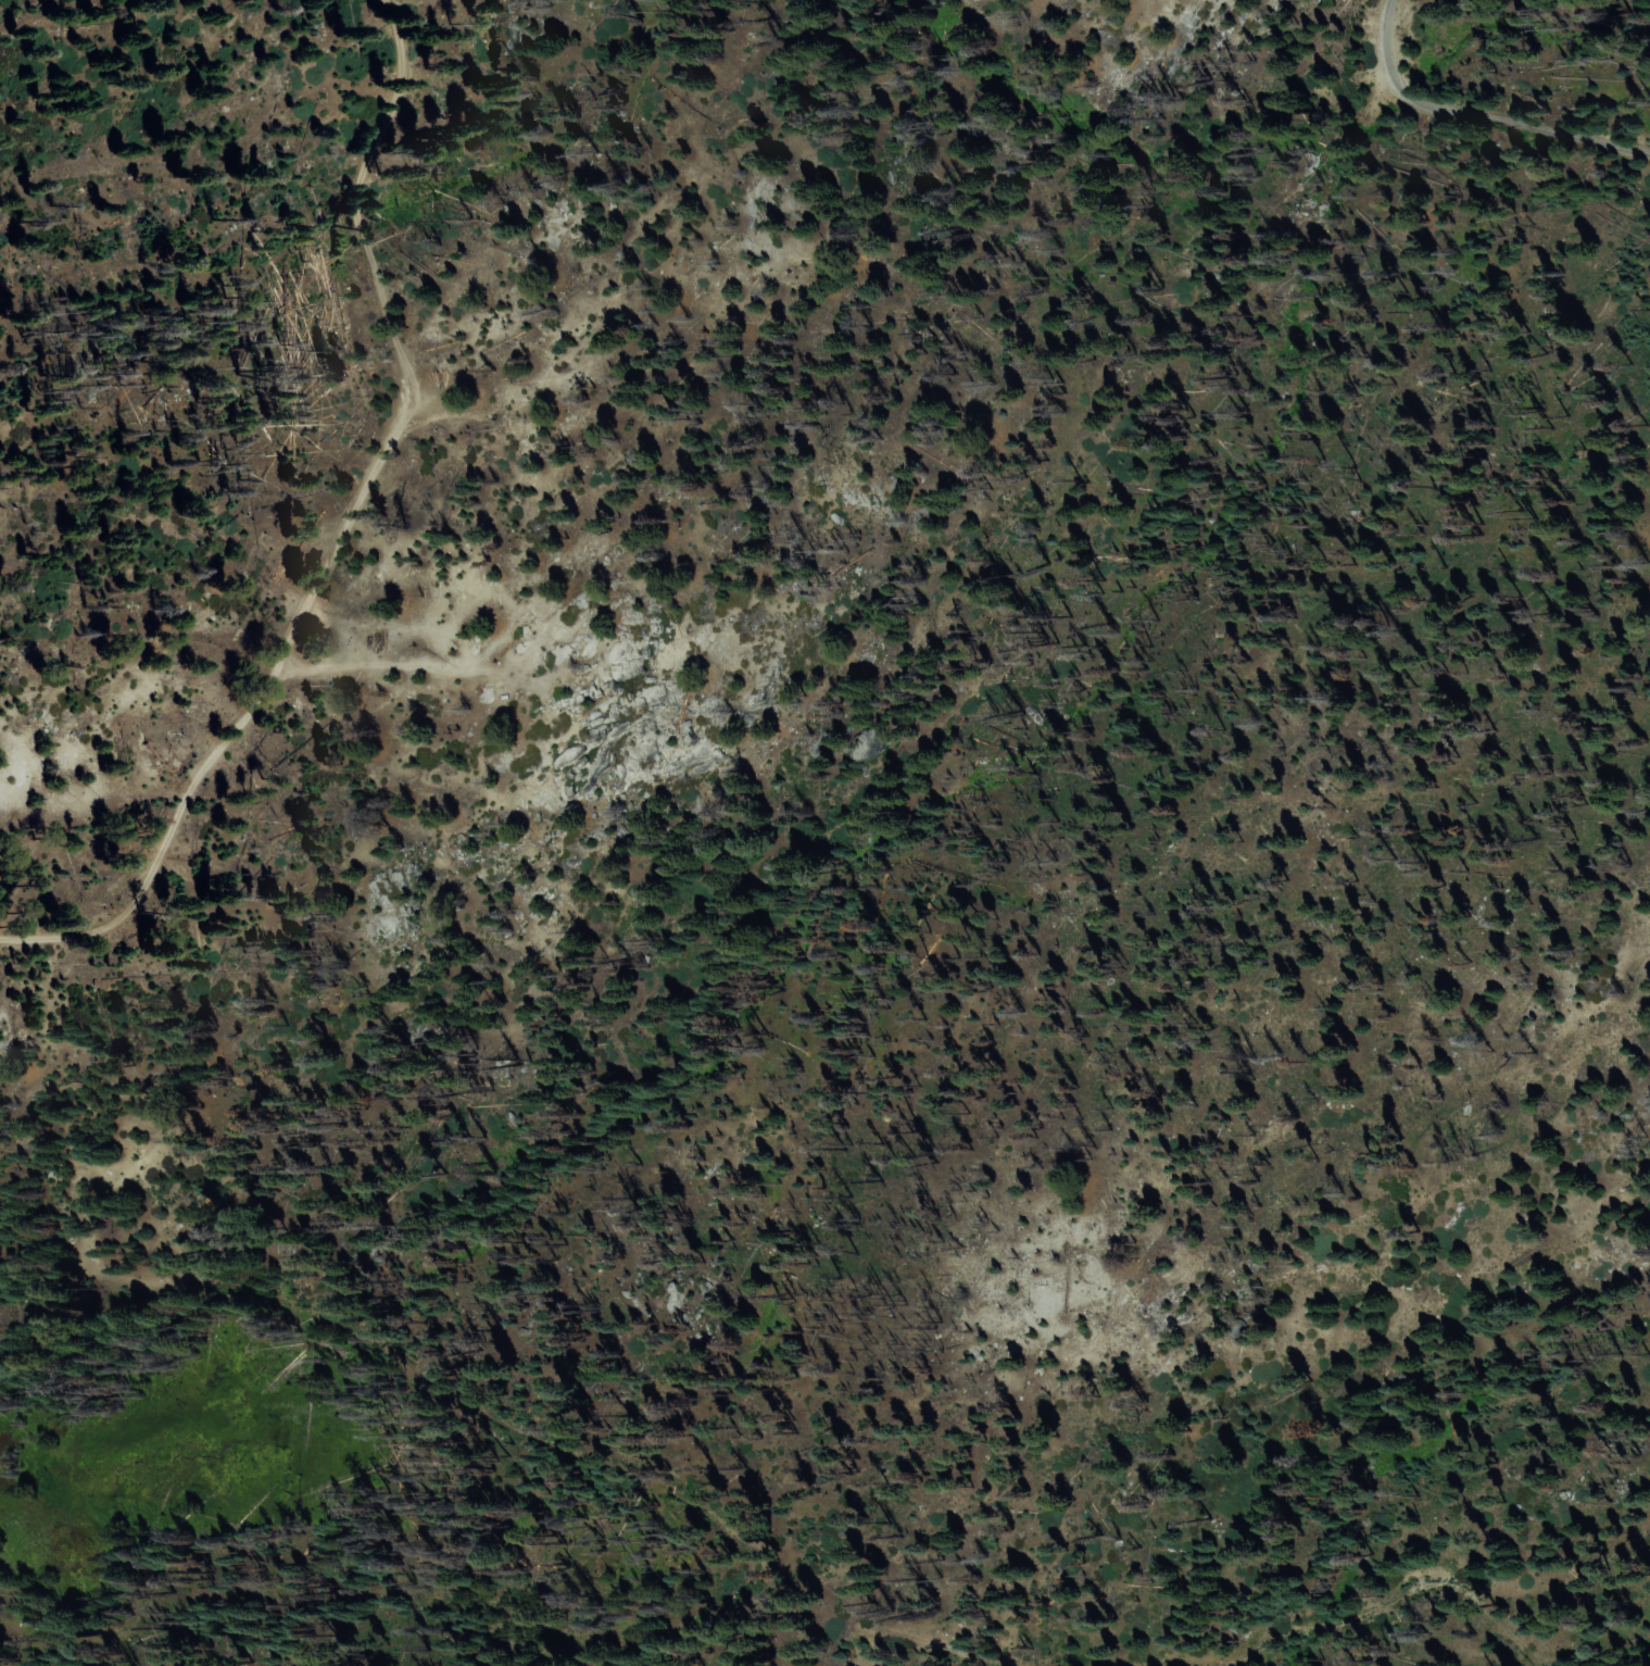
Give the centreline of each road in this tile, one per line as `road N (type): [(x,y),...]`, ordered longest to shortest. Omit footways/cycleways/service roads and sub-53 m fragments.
road 1 (track): [(176,825),(223,1055),(71,1335),(133,1341),(248,1294),(927,1654),(1229,1665)]
road 2 (track): [(0,934),(53,940),(103,924),(124,906),(270,679),(405,409),(408,379),(377,290),(363,210),(365,168),(390,116),(399,71),(382,0)]
road 3 (track): [(1385,0),(1384,59),(1399,88),(1424,107),(1623,162),(1649,159)]
road 4 (track): [(1260,1665),(1465,1598),(1532,1665)]

